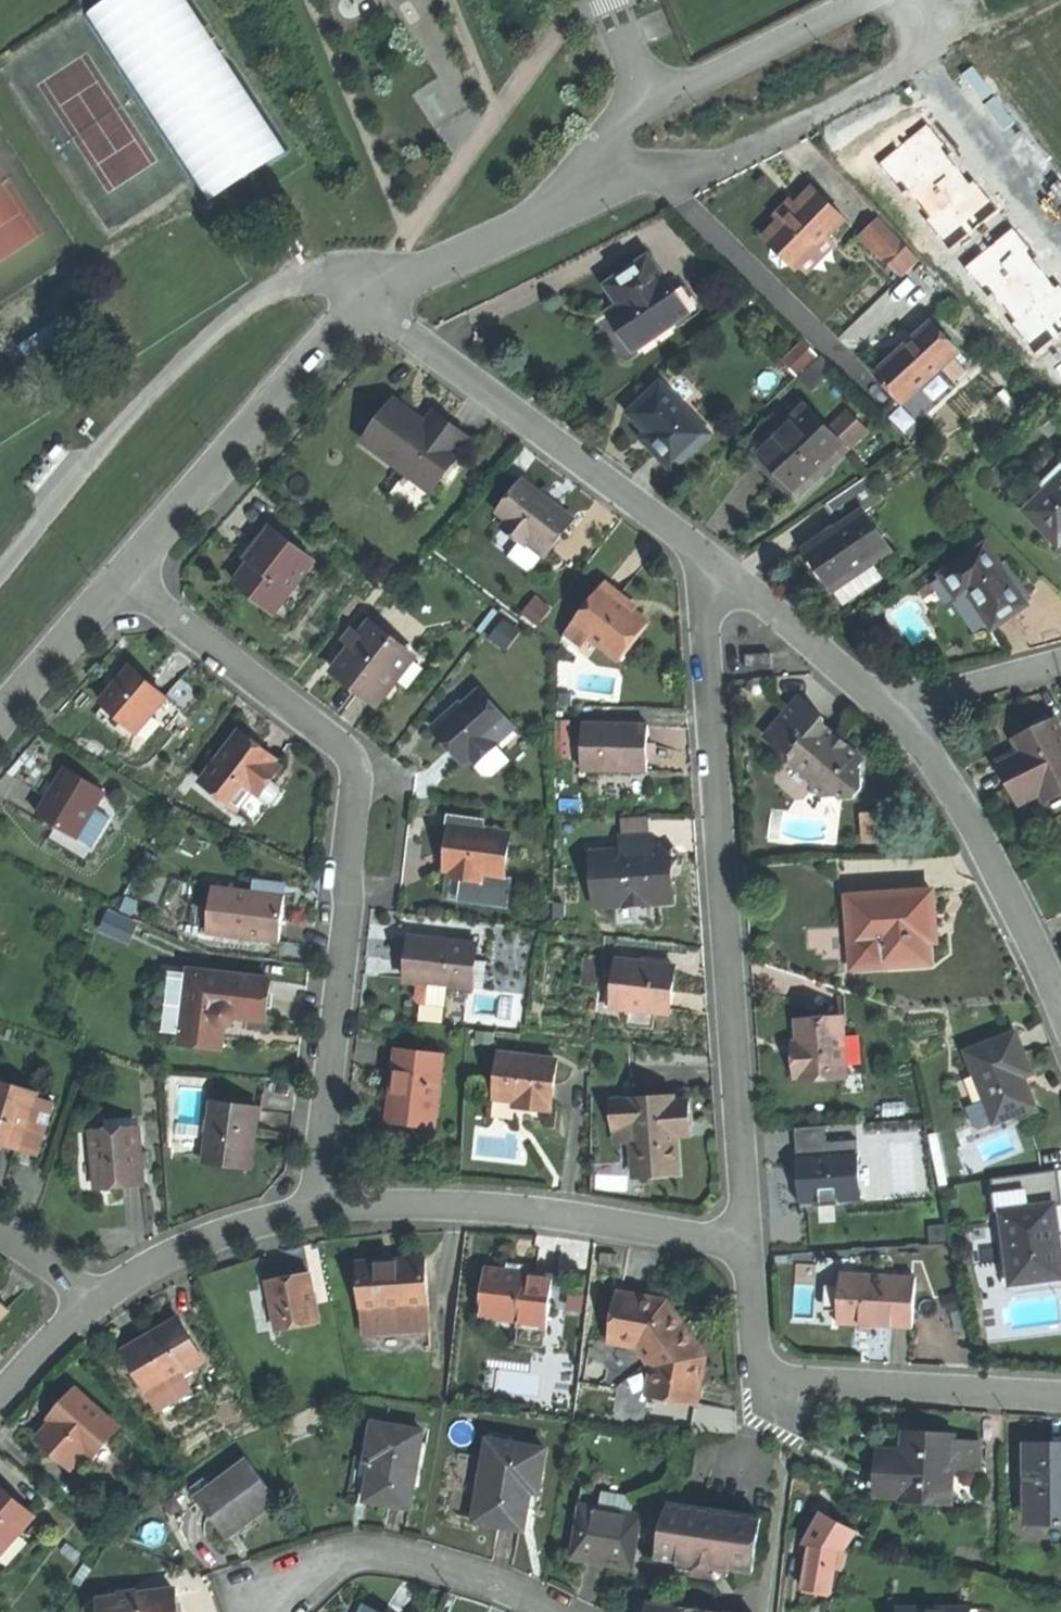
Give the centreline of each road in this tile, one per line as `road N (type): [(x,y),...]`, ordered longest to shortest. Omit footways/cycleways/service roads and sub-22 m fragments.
road 1 (residential): [(120,579),(332,744),(356,780),(317,1217)]
road 2 (residential): [(720,567),(703,609),(745,1236)]
road 3 (residential): [(369,306),(427,270),(779,124)]
road 4 (residential): [(1060,1398),(775,1381),(754,1357),(745,1236)]
road 5 (residential): [(720,567),(369,306)]
road 6 (residential): [(745,1236),(466,1208),(317,1217)]
road 7 (residential): [(369,306),(336,324),(120,579)]
road 8 (residential): [(240,1606),(359,1555),(501,1583),(558,1611)]
road 9 (residential): [(1060,1010),(972,820),(900,719)]
road 10 (track): [(1041,0),(779,124)]
road 11 (residential): [(317,1217),(231,1236),(92,1303)]
road 12 (residential): [(900,719),(720,567)]
road 13 (residential): [(120,579),(0,717)]
road 14 (residential): [(900,719),(944,693),(1060,663)]
road 15 (residential): [(92,1303),(0,1400)]

